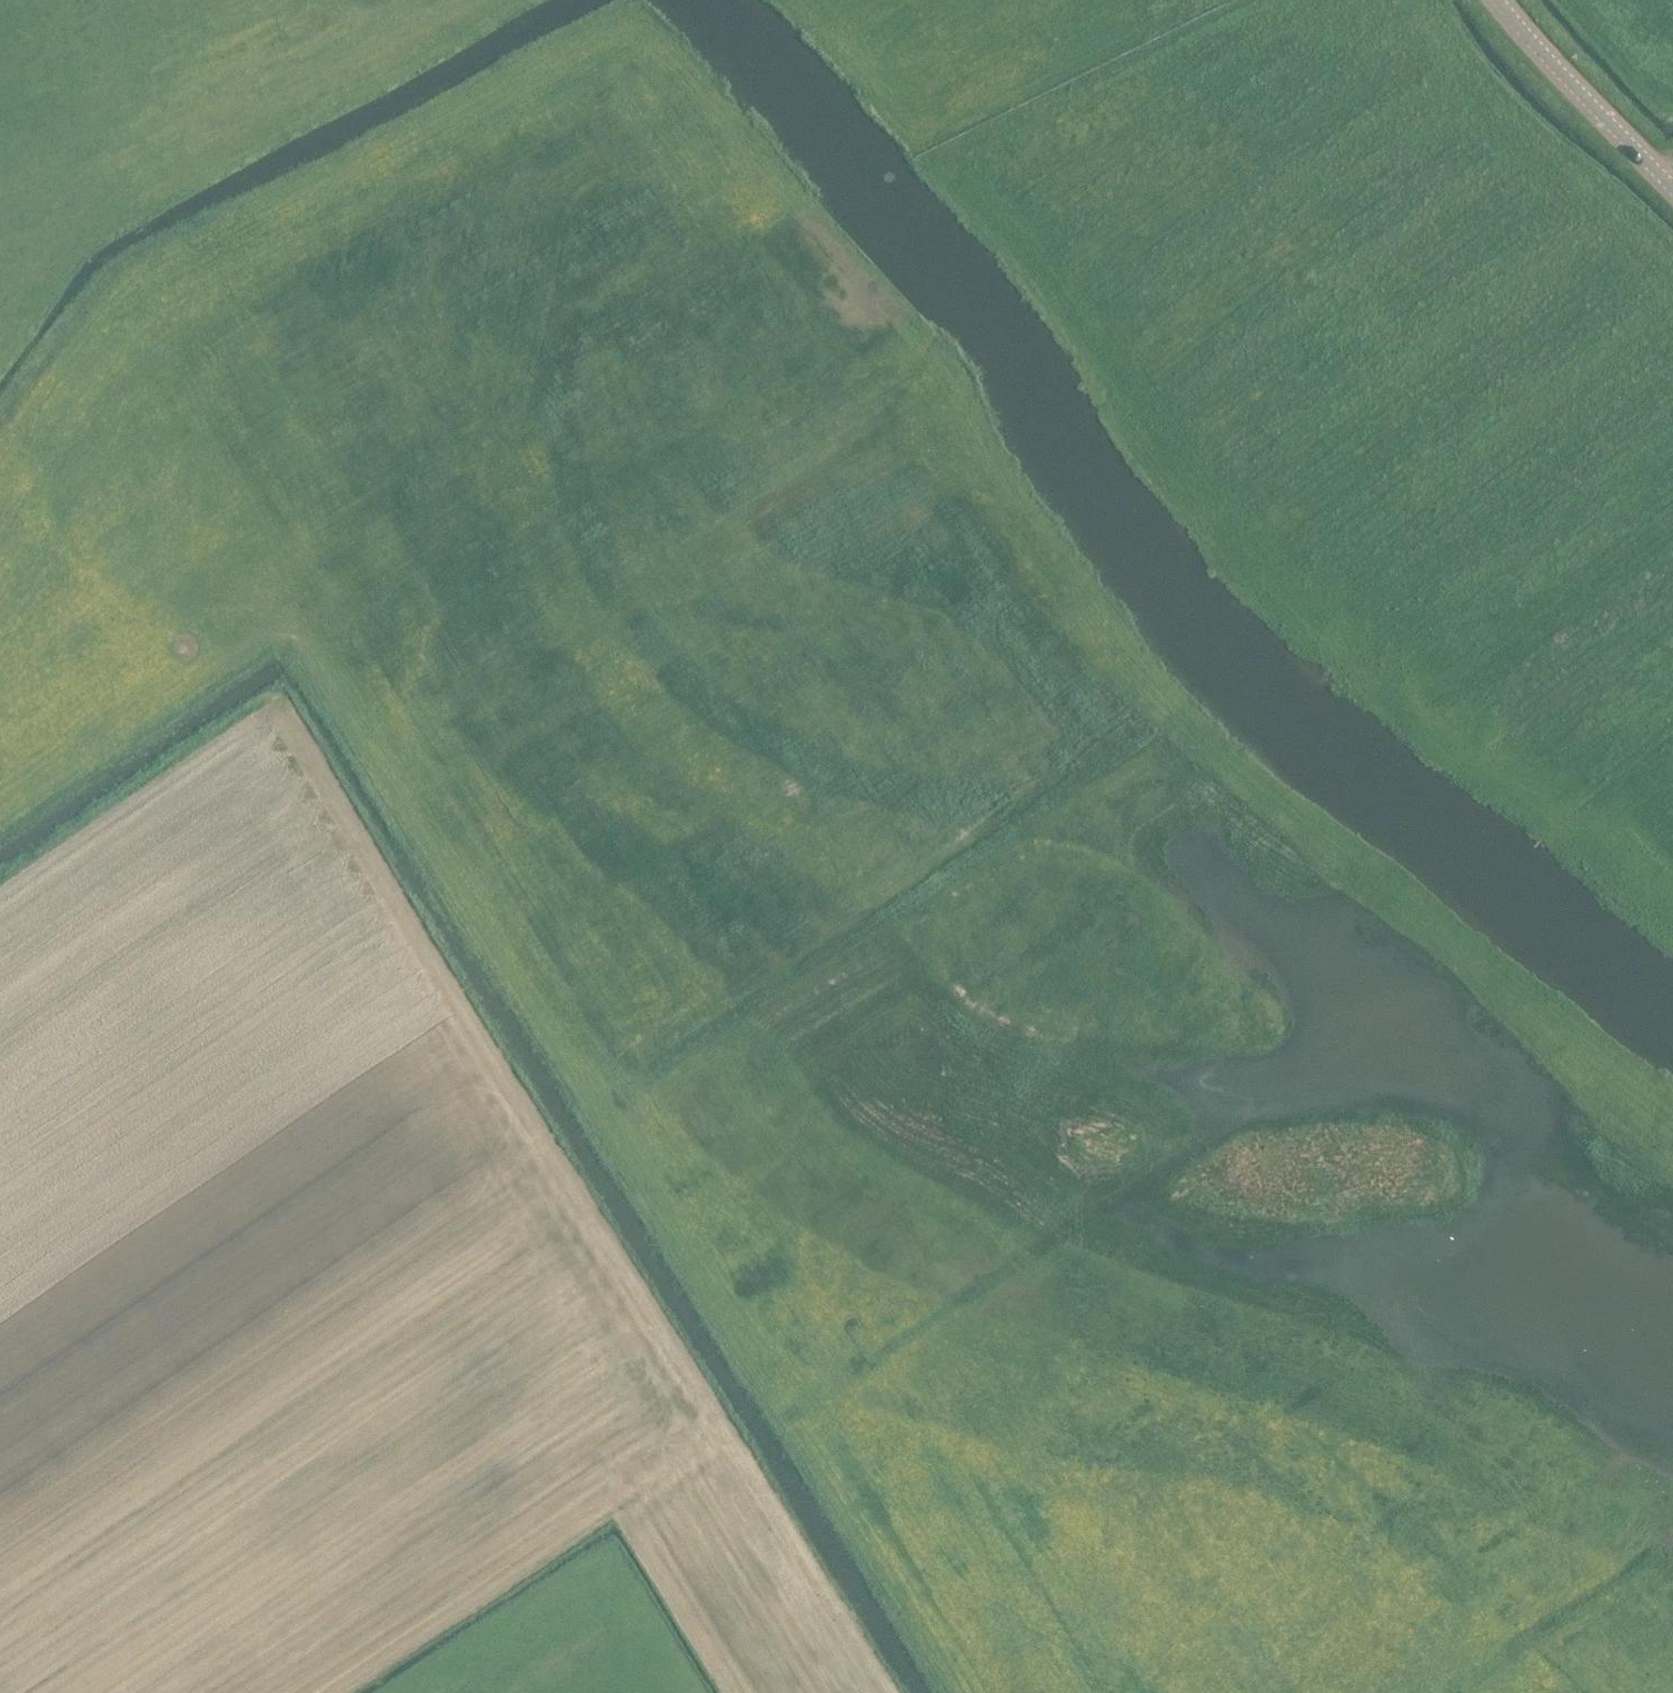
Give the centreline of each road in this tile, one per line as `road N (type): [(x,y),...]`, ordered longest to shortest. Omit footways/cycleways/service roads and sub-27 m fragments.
road 1 (tertiary): [(1672,191),(1498,0)]

